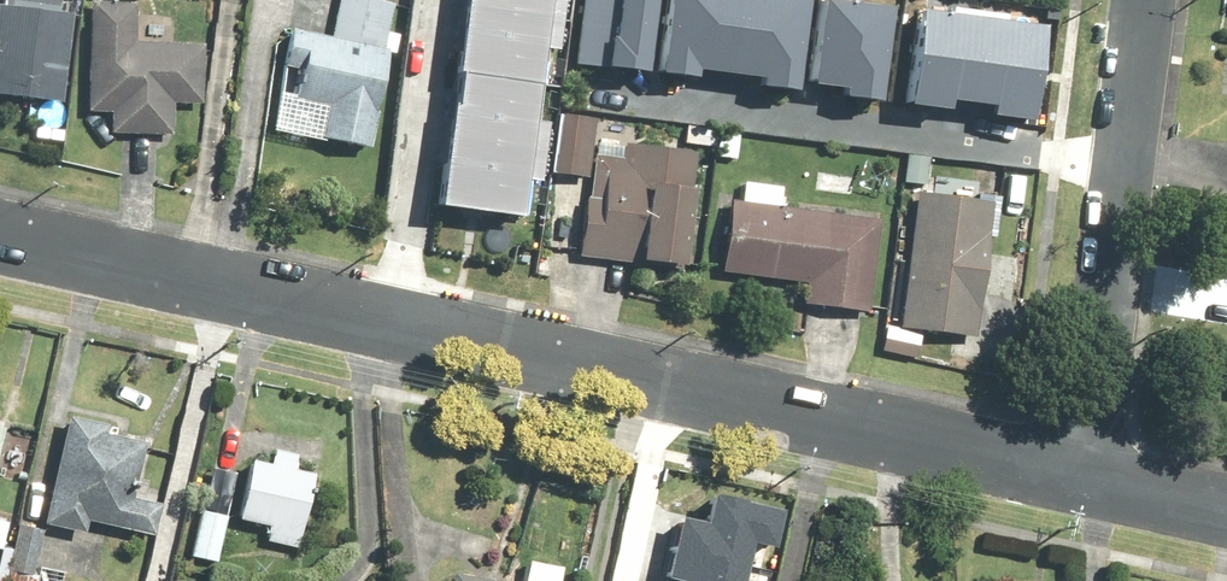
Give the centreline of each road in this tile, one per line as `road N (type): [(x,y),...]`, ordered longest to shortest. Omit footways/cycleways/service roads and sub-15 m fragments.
road 1 (residential): [(0,237),(1088,482)]
road 2 (residential): [(1147,0),(1088,482)]
road 3 (residential): [(1088,482),(1226,513)]

